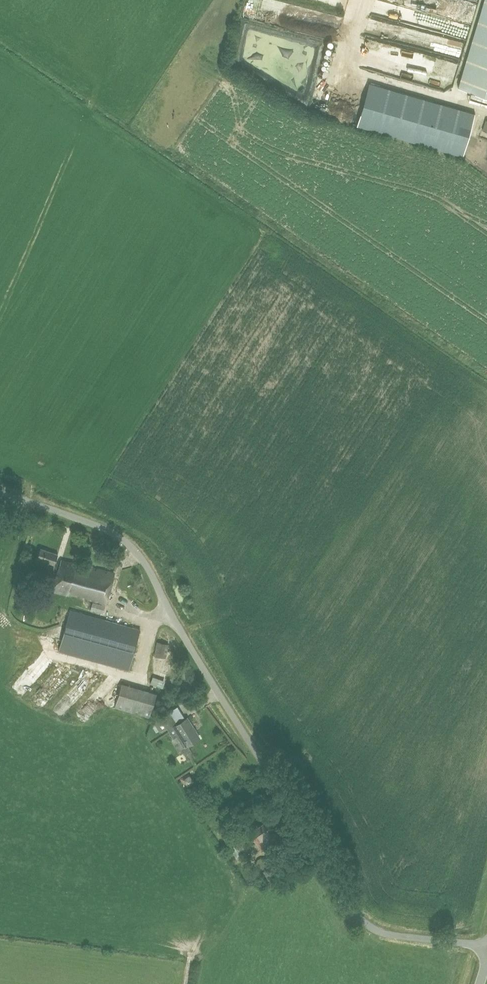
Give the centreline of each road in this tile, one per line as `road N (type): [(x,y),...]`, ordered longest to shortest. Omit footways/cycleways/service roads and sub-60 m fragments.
road 1 (tertiary): [(486,948),(395,937),(364,926),(129,544),(110,529),(0,493)]

